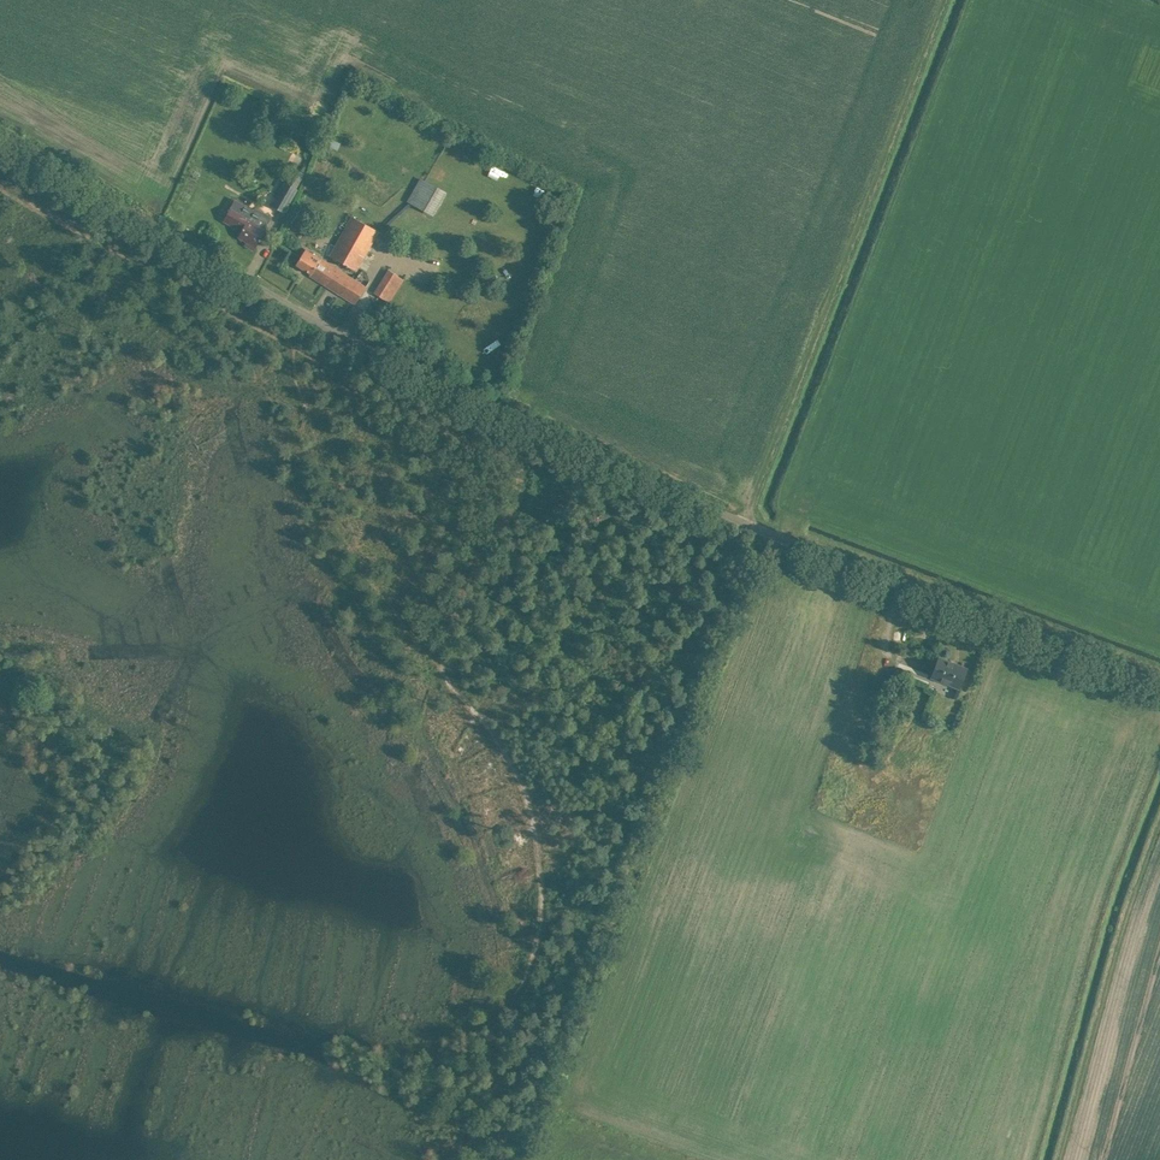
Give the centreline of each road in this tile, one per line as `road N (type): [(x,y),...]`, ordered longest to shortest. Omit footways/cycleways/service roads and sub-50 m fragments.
road 1 (unclassified): [(1159,681),(748,525),(481,402),(327,327),(0,135)]
road 2 (track): [(945,0),(748,525)]

